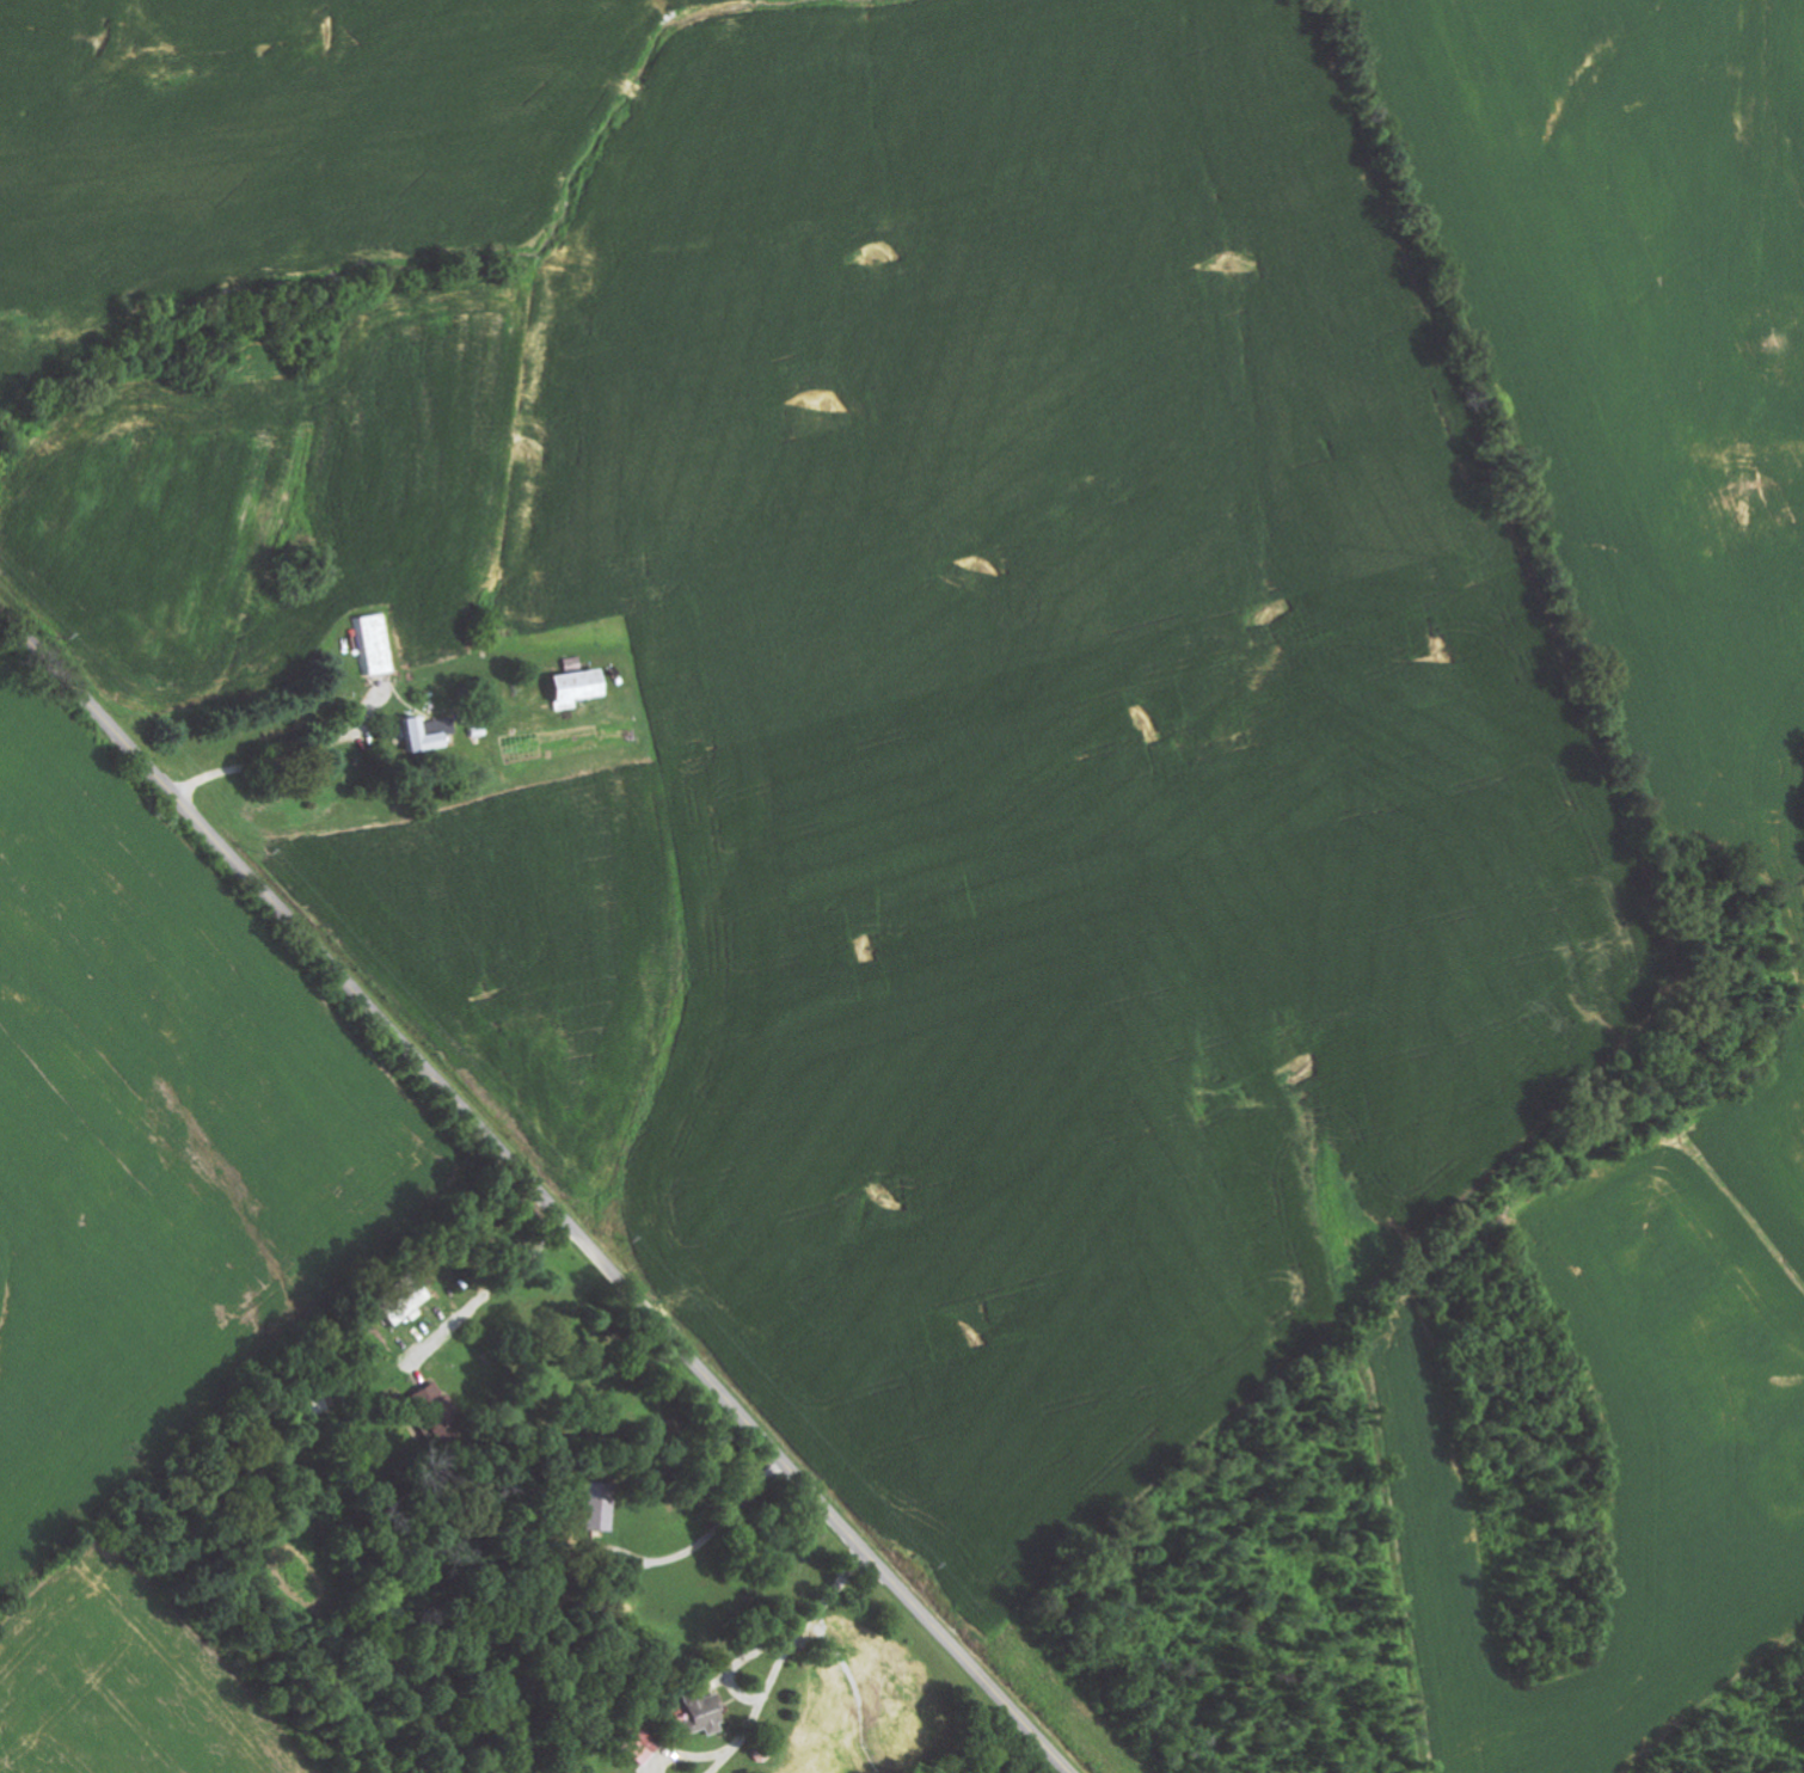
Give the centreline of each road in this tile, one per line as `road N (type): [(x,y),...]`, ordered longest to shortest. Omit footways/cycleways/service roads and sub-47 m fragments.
road 1 (tertiary): [(0,614),(1076,1772)]

